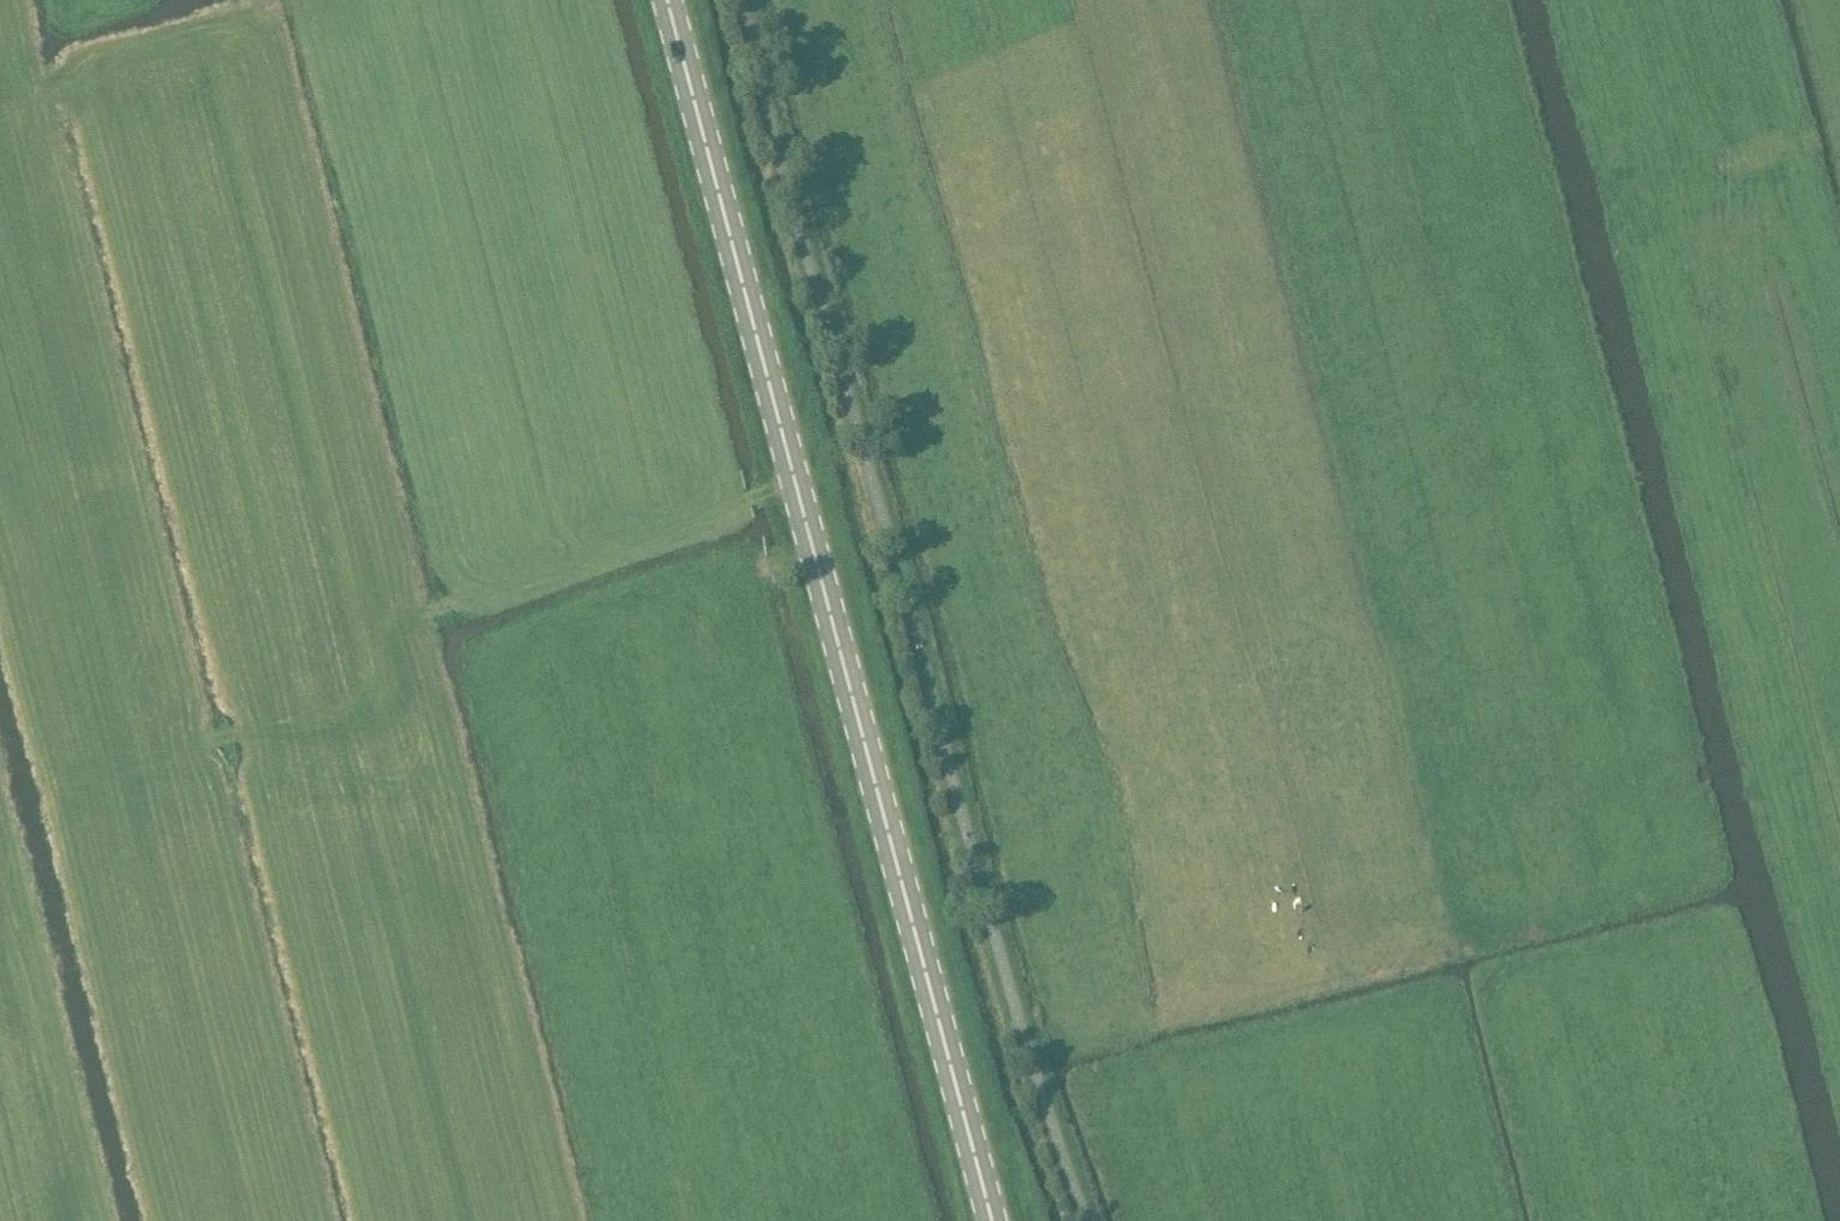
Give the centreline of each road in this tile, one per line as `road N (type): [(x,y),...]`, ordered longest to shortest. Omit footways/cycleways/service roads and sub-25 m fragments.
road 1 (tertiary): [(992,1220),(667,0)]

